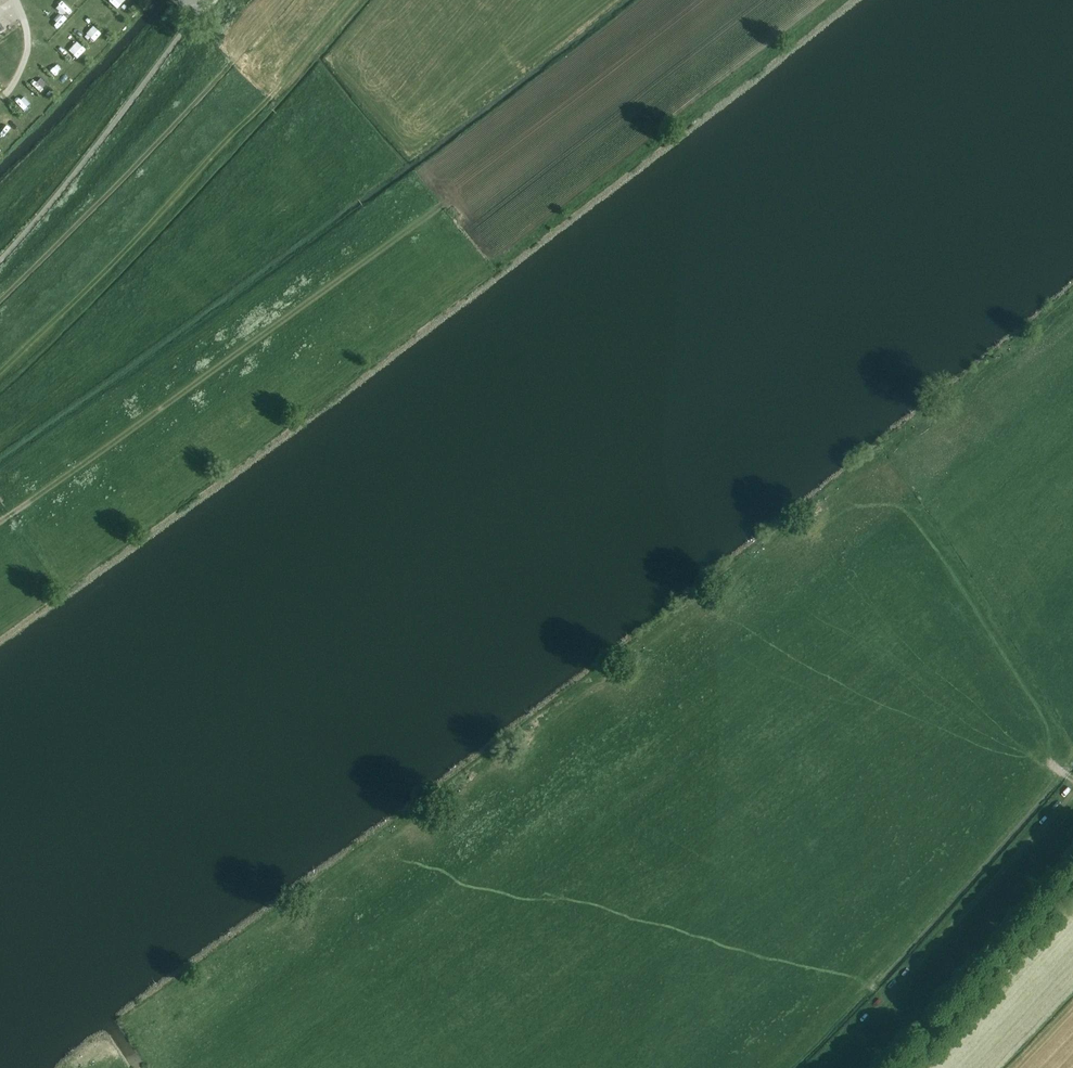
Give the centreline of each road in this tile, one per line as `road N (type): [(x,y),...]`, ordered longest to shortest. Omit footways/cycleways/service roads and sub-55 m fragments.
road 1 (tertiary): [(902,1067),(1072,879)]

